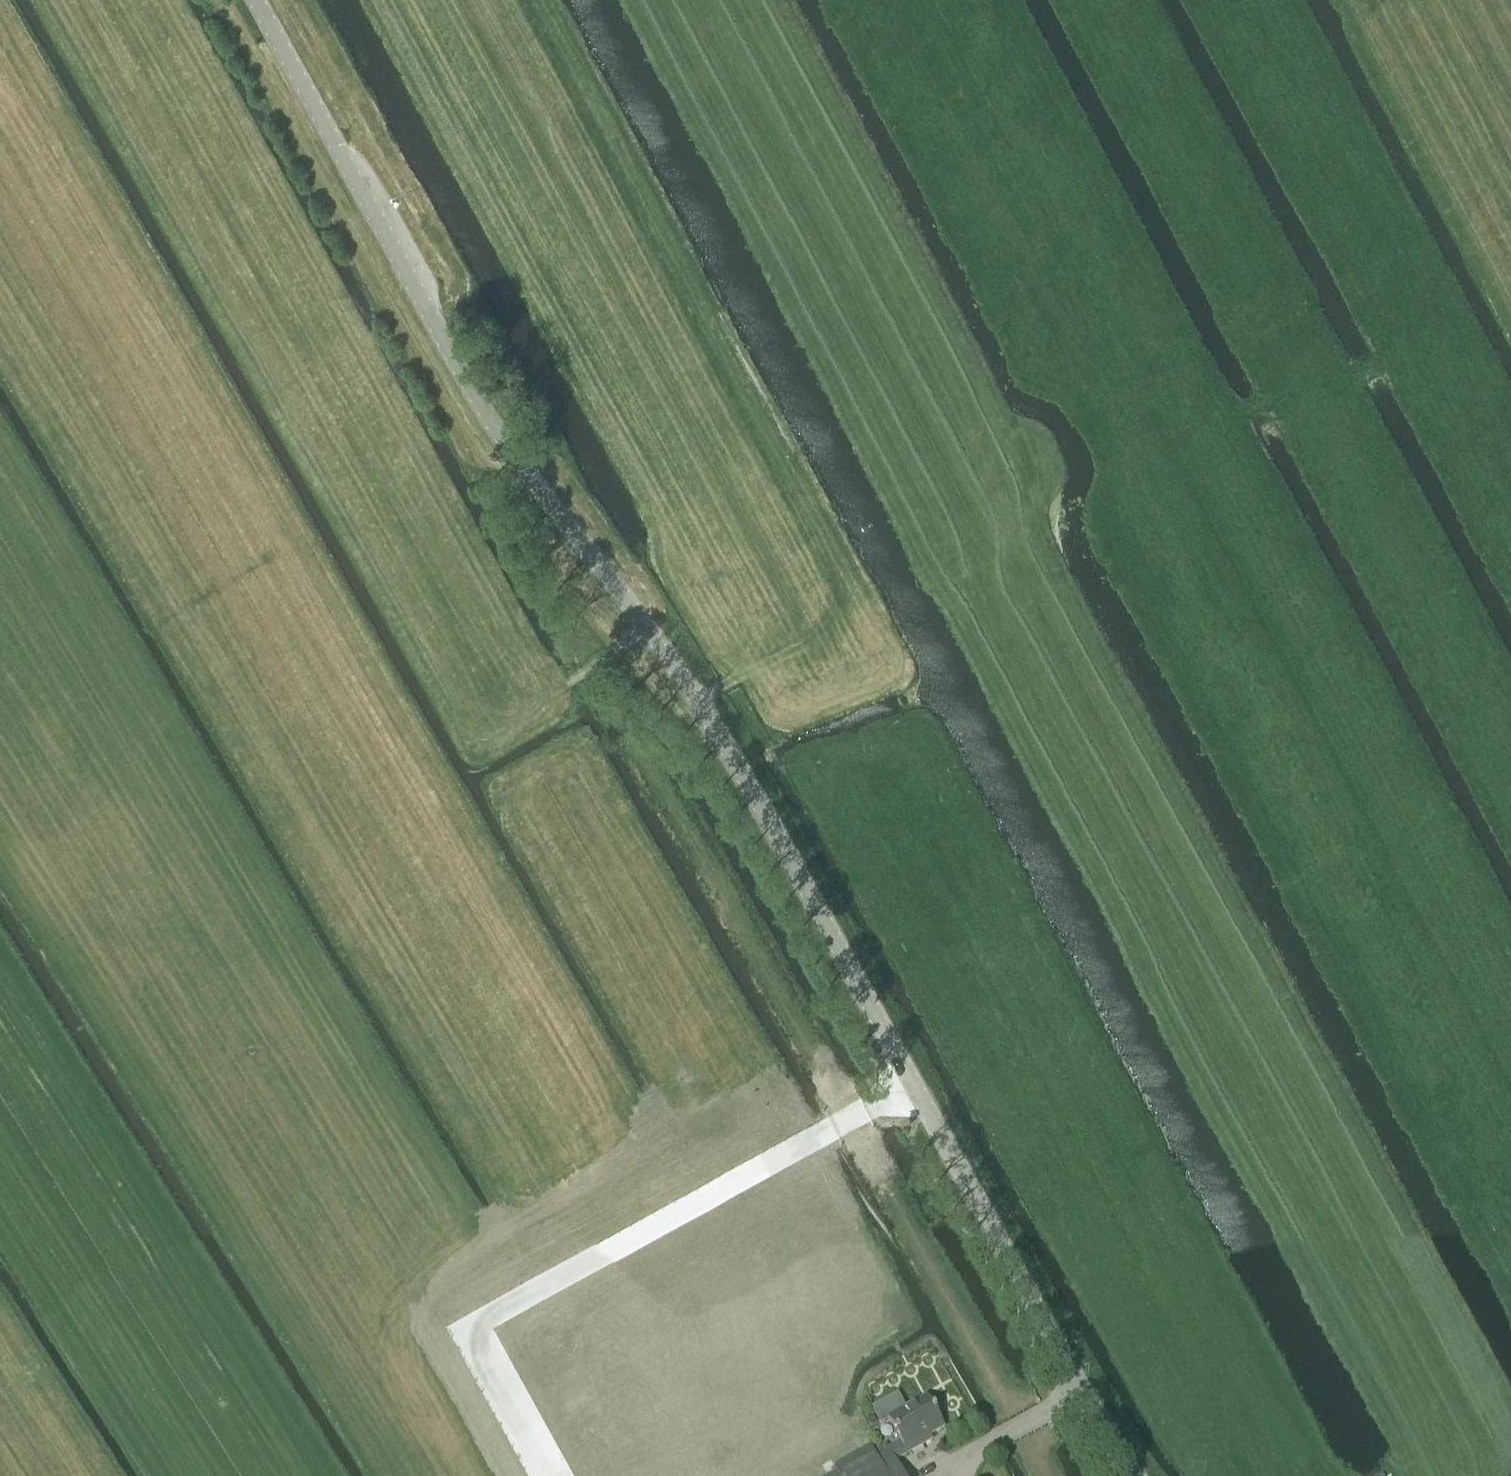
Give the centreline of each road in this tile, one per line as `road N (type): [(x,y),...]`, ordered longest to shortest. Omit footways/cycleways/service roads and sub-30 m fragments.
road 1 (unclassified): [(1135,1475),(1084,1398),(749,788),(694,698),(501,443),(256,0)]
road 2 (track): [(964,1475),(967,1457),(1084,1398)]

